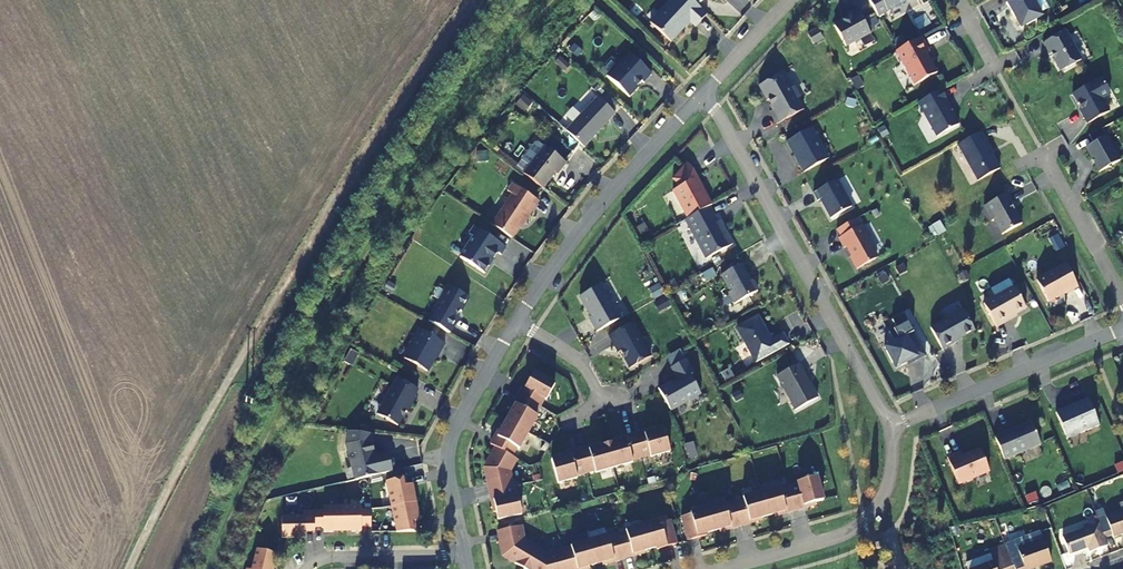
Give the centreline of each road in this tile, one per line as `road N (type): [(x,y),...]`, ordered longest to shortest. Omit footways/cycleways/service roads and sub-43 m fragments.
road 1 (track): [(129,568),(348,177),(474,0)]
road 2 (residential): [(892,425),(707,92)]
road 3 (residential): [(520,319),(590,222),(707,92)]
road 4 (residential): [(465,554),(448,456),(452,429),(520,319)]
road 5 (residential): [(892,425),(1122,328)]
road 6 (residential): [(730,568),(844,538),(883,495),(892,425)]
road 7 (residential): [(1042,151),(1122,300)]
road 8 (residential): [(307,568),(321,556),(465,554)]
road 9 (residential): [(707,92),(790,0)]
road 10 (residential): [(520,319),(583,361),(602,402)]

